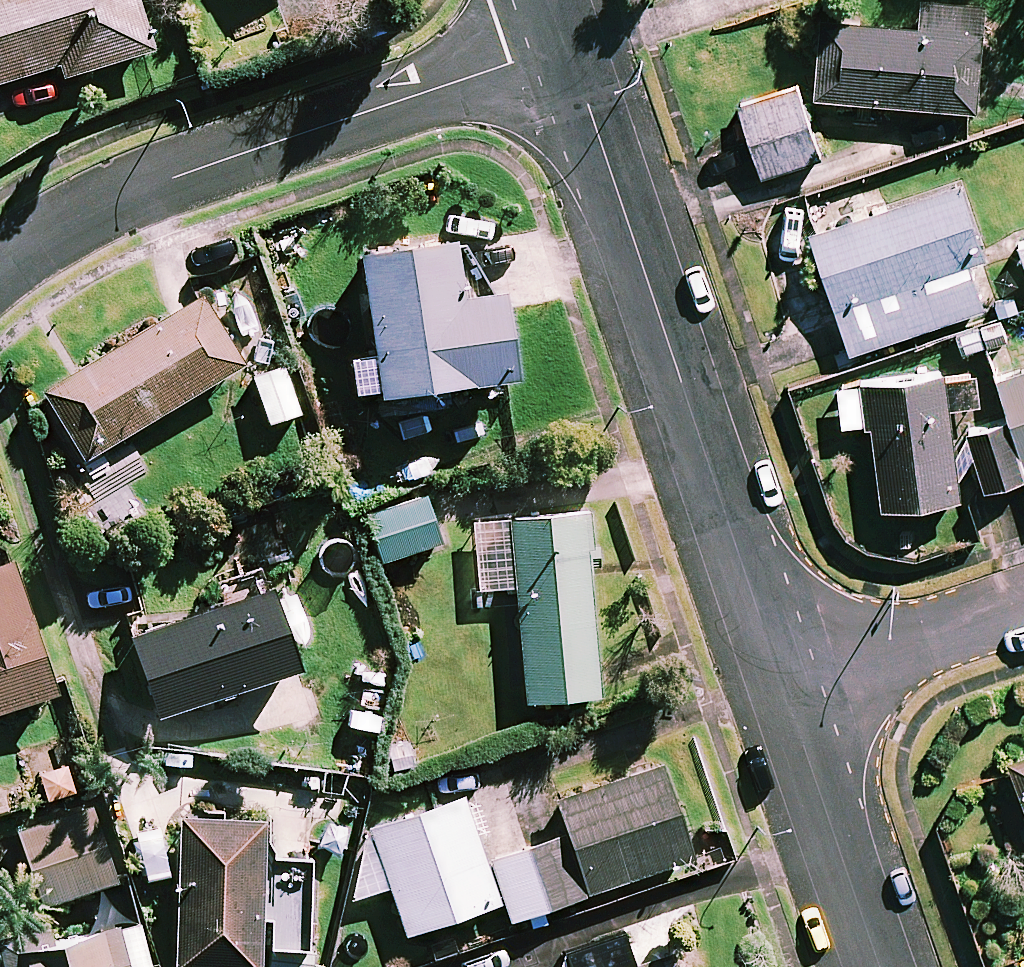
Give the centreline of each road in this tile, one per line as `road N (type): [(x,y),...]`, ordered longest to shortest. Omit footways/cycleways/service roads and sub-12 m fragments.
road 1 (residential): [(775,676),(568,44)]
road 2 (residential): [(0,268),(125,194),(568,44)]
road 3 (residential): [(881,966),(775,676)]
road 4 (residential): [(1023,598),(775,676)]

